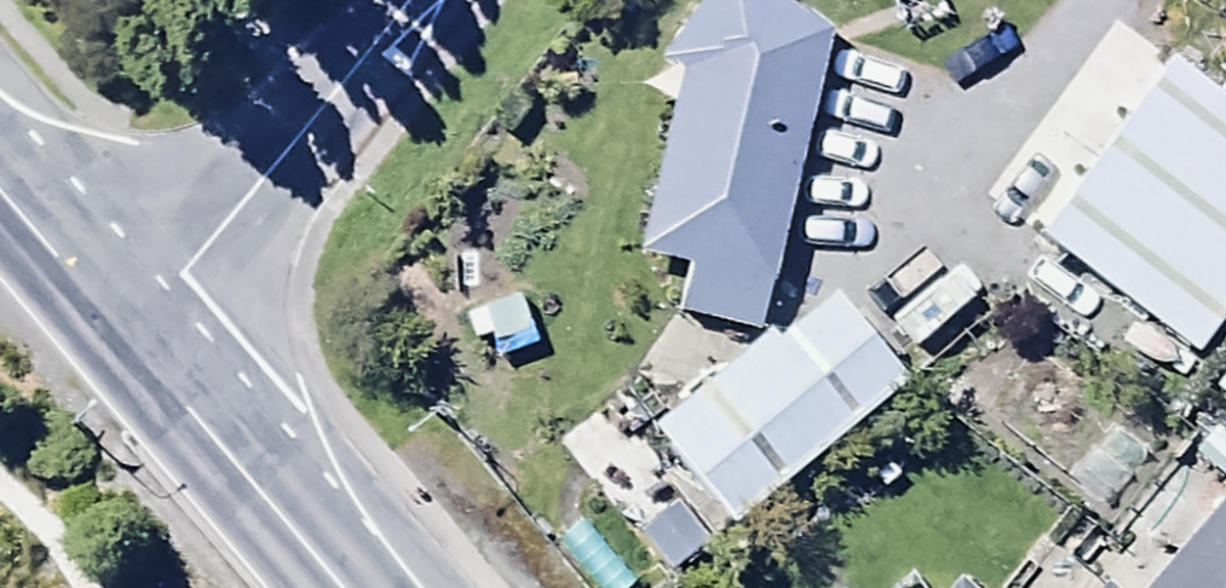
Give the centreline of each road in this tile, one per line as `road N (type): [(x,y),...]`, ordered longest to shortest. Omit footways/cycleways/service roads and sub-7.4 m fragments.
road 1 (residential): [(121,338),(401,0)]
road 2 (trunk): [(338,587),(121,338)]
road 3 (trunk): [(121,338),(0,197)]

